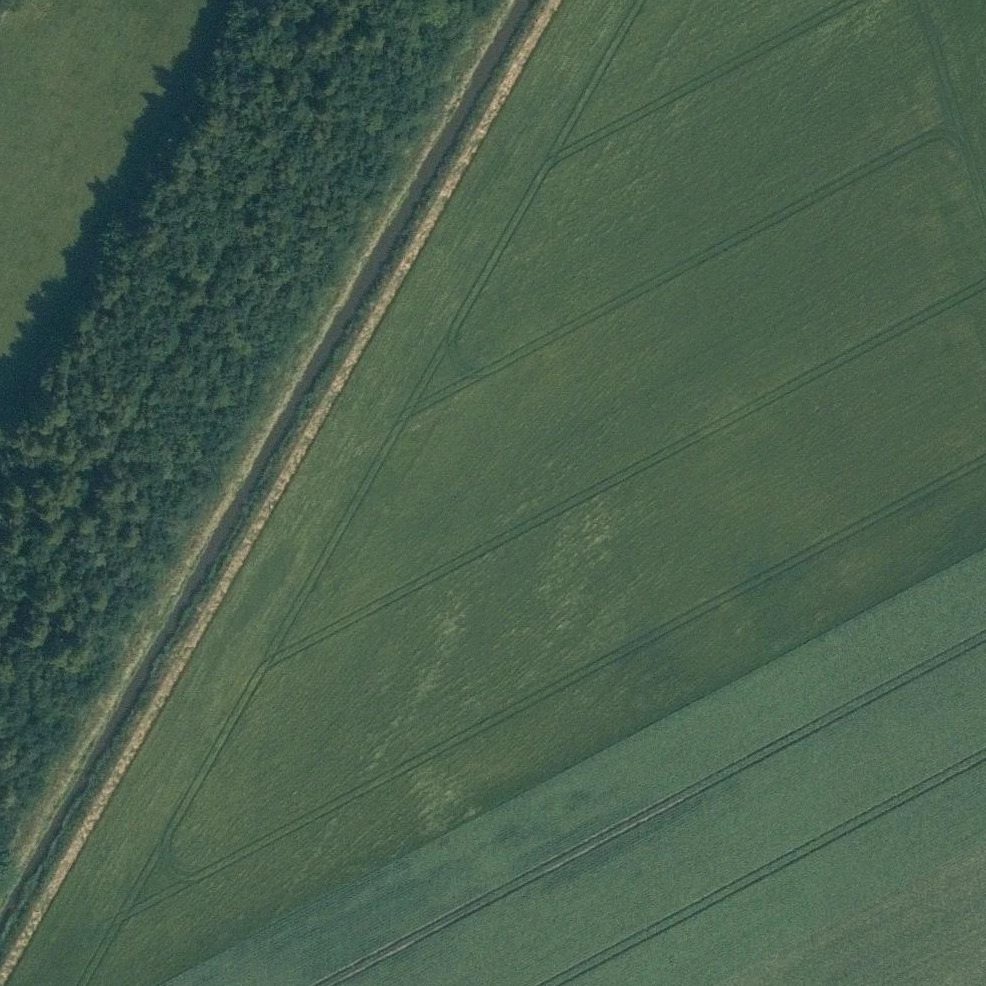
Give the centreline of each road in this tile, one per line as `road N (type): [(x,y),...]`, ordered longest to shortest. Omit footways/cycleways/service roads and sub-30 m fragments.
road 1 (track): [(0,651),(367,0)]

